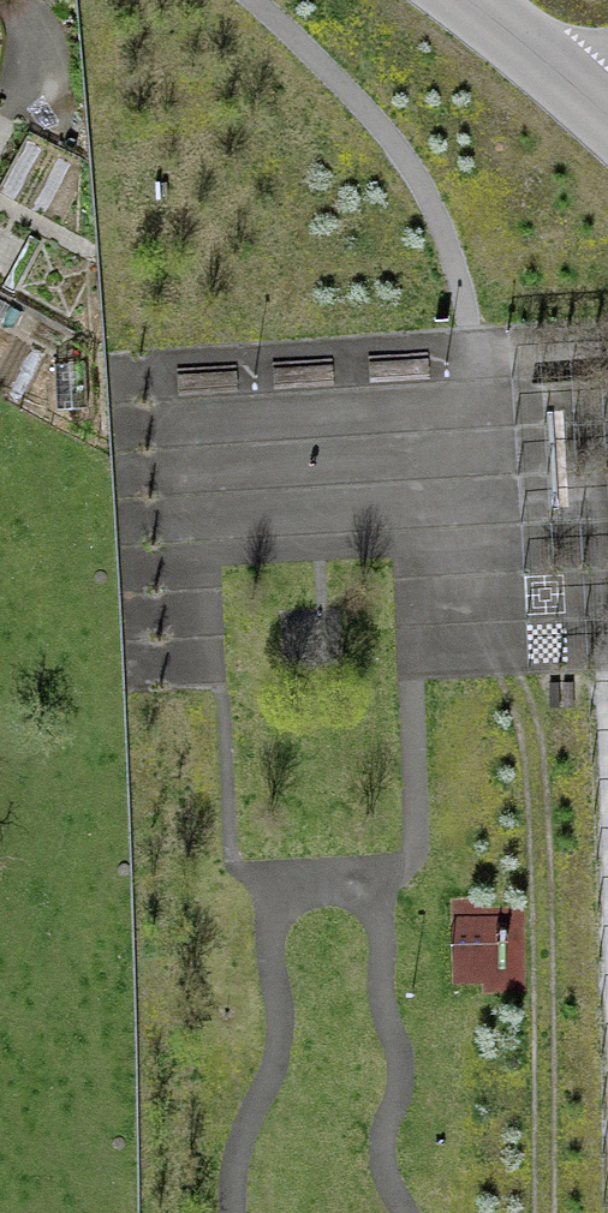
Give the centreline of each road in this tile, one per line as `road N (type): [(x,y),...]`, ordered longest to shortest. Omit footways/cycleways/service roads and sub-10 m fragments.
road 1 (trunk): [(544,0),(597,754),(606,1212)]
road 2 (motorway): [(203,0),(244,533),(259,1212)]
road 3 (motorway): [(407,1212),(387,505),(356,0)]
road 4 (track): [(546,1212),(542,759),(514,678)]
road 5 (tertiary): [(469,0),(607,120)]

